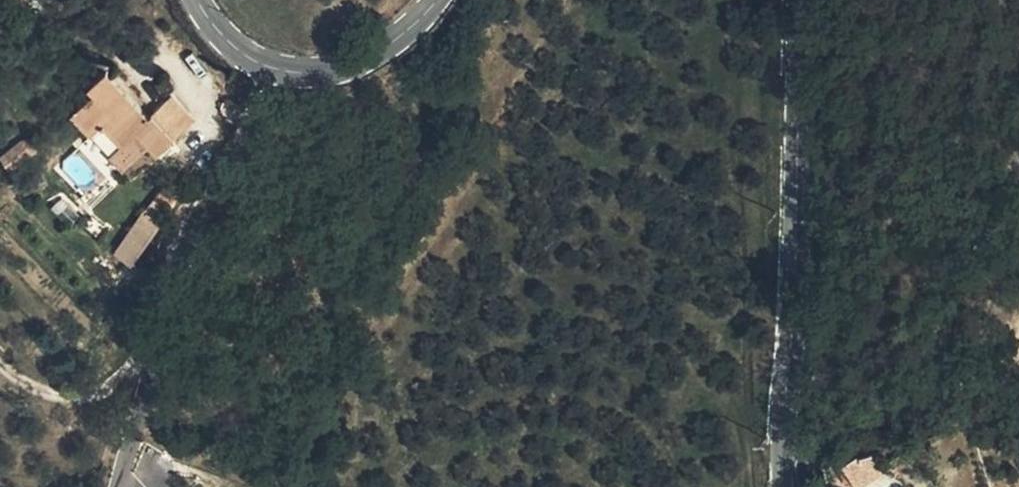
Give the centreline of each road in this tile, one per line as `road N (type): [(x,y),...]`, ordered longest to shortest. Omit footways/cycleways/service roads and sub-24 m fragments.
road 1 (secondary): [(784,486),(807,0)]
road 2 (secondary): [(433,0),(396,42),(343,70),(309,75),(257,63),(228,42),(201,0)]

